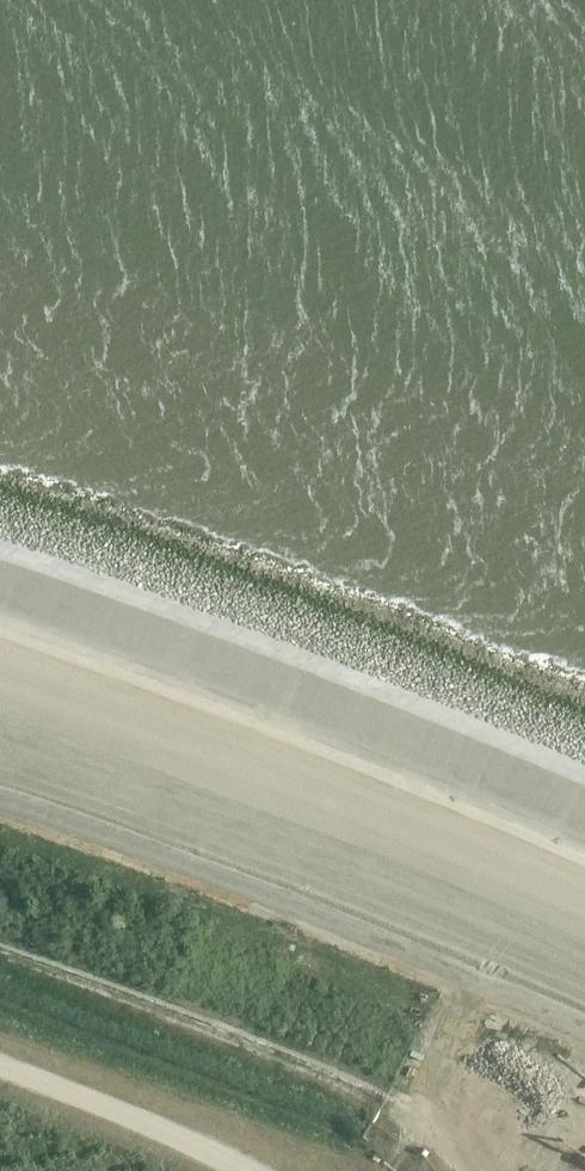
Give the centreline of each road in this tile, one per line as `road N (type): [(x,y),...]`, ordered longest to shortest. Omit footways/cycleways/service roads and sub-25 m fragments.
road 1 (track): [(584,758),(388,678),(0,539)]
road 2 (track): [(0,1067),(248,1170)]
road 3 (unclassified): [(419,1111),(486,983)]

